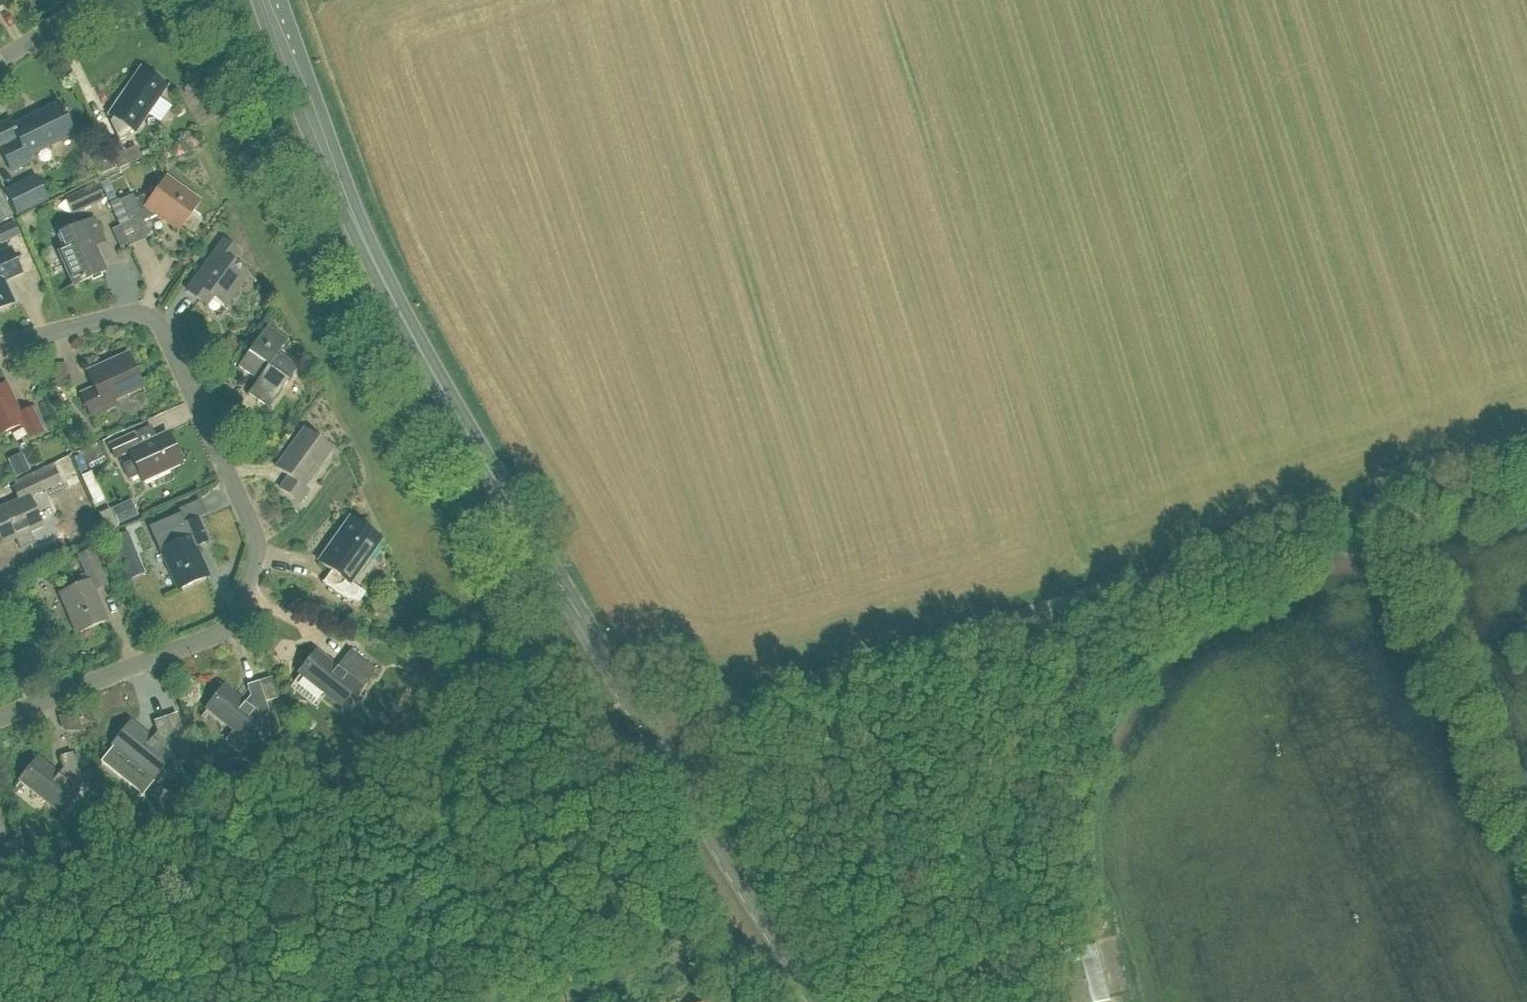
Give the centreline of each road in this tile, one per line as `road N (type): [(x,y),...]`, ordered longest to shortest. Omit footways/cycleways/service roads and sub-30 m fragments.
road 1 (unclassified): [(655,734),(1526,455)]
road 2 (primary): [(655,734),(463,424),(367,247),(270,0)]
road 3 (residential): [(0,721),(218,631),(246,590),(254,546),(154,327),(127,320),(0,348)]
road 4 (primary): [(816,1001),(655,734)]

